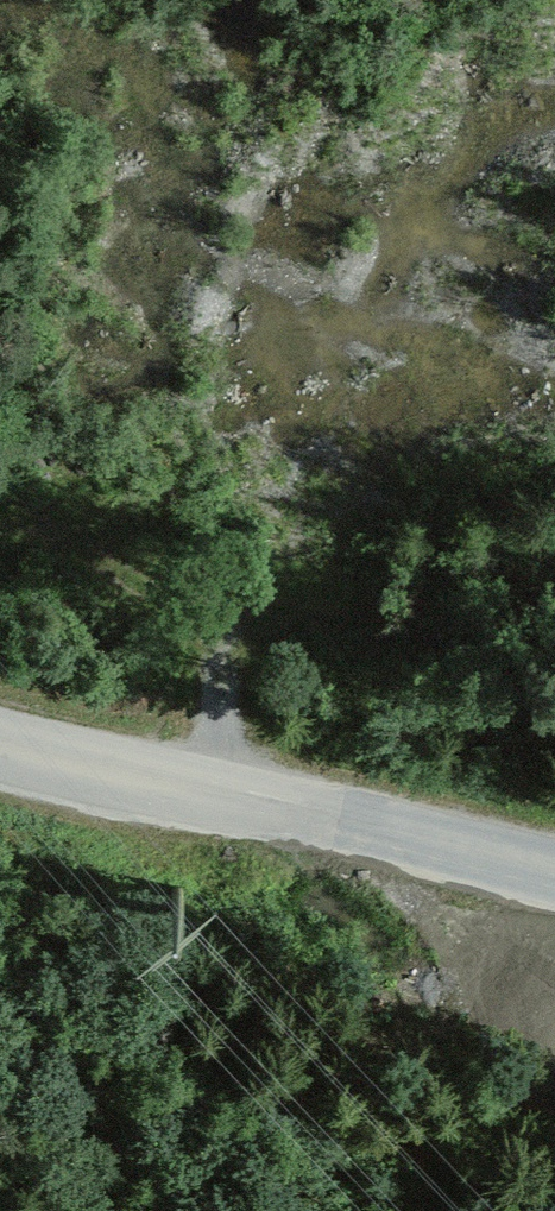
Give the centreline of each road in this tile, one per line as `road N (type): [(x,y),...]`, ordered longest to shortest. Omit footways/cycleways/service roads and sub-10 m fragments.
road 1 (track): [(554,567),(418,607),(273,633),(232,660)]
road 2 (track): [(0,511),(99,557),(232,660)]
road 3 (track): [(232,660),(215,704),(211,799)]

